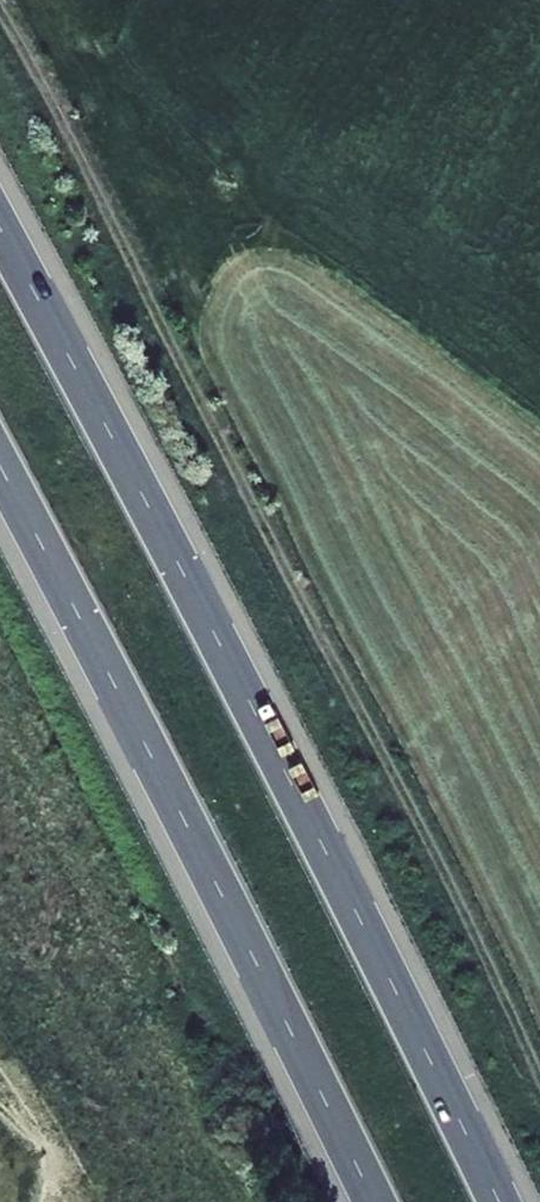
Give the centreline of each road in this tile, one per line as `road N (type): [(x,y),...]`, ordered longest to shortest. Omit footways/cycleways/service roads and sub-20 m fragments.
road 1 (track): [(539,1111),(409,839),(0,55)]
road 2 (motorway): [(498,1201),(272,747),(0,230)]
road 3 (motorway): [(0,468),(373,1201)]

